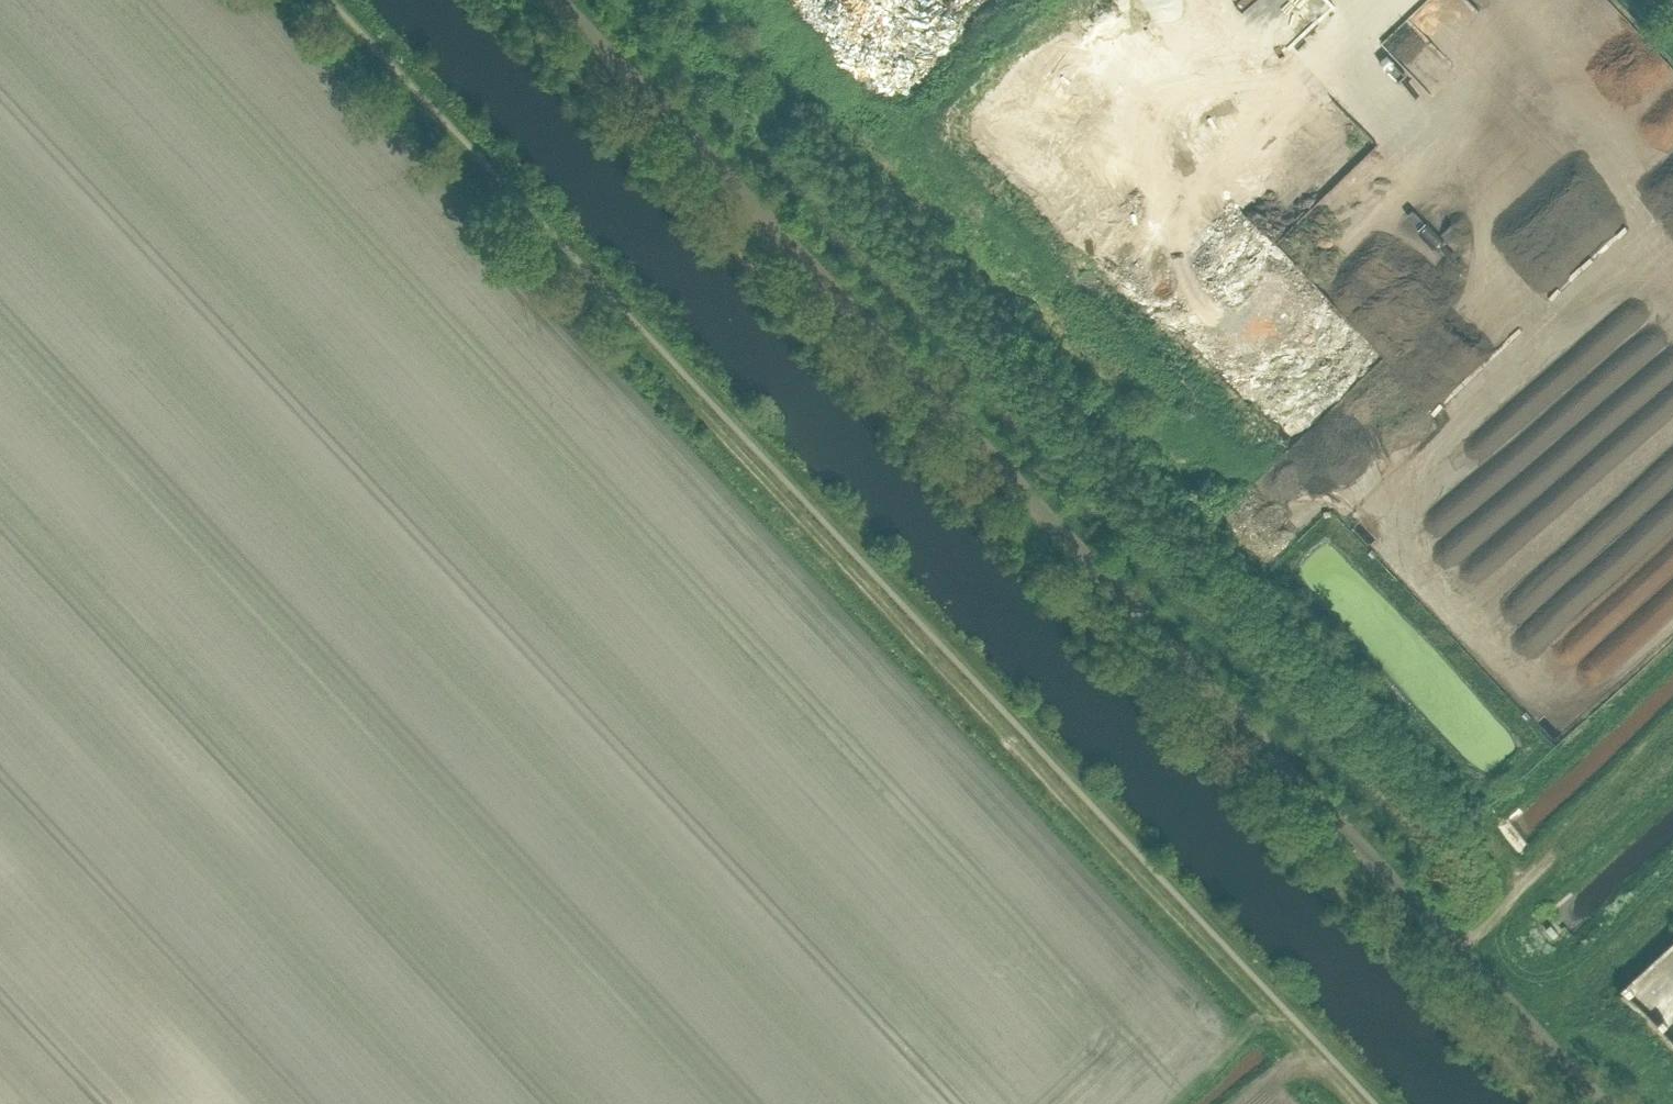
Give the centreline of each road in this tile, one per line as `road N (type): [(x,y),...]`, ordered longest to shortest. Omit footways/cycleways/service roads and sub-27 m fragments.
road 1 (track): [(1358,1103),(311,0)]
road 2 (unclassified): [(1601,1103),(555,0)]

